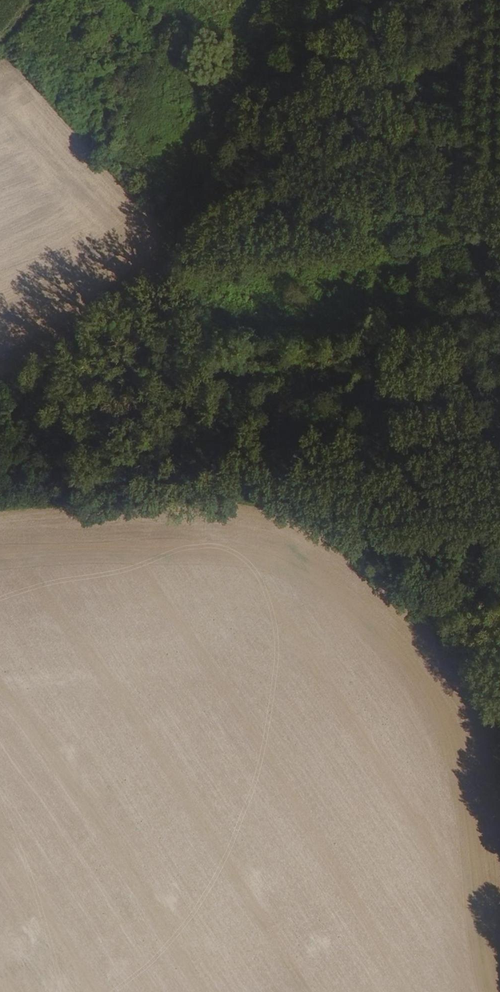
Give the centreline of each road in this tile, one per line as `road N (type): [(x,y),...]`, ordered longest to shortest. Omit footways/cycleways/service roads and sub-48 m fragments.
road 1 (track): [(433,0),(426,56),(446,190),(499,263)]

